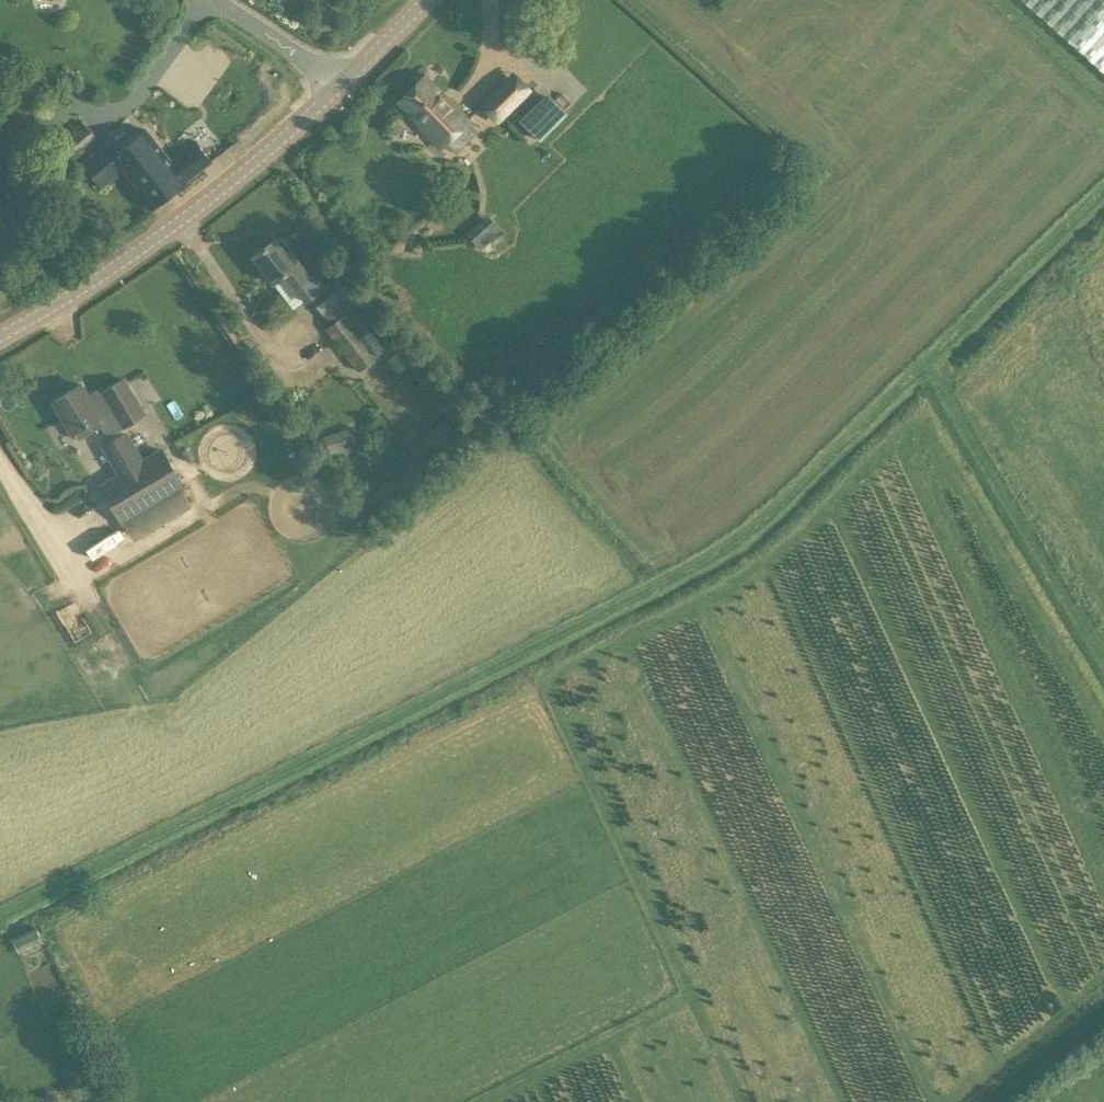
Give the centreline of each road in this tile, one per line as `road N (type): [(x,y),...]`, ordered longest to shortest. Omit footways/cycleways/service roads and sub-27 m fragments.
road 1 (tertiary): [(0,342),(254,171),(342,86)]
road 2 (unclassified): [(342,86),(212,0)]

